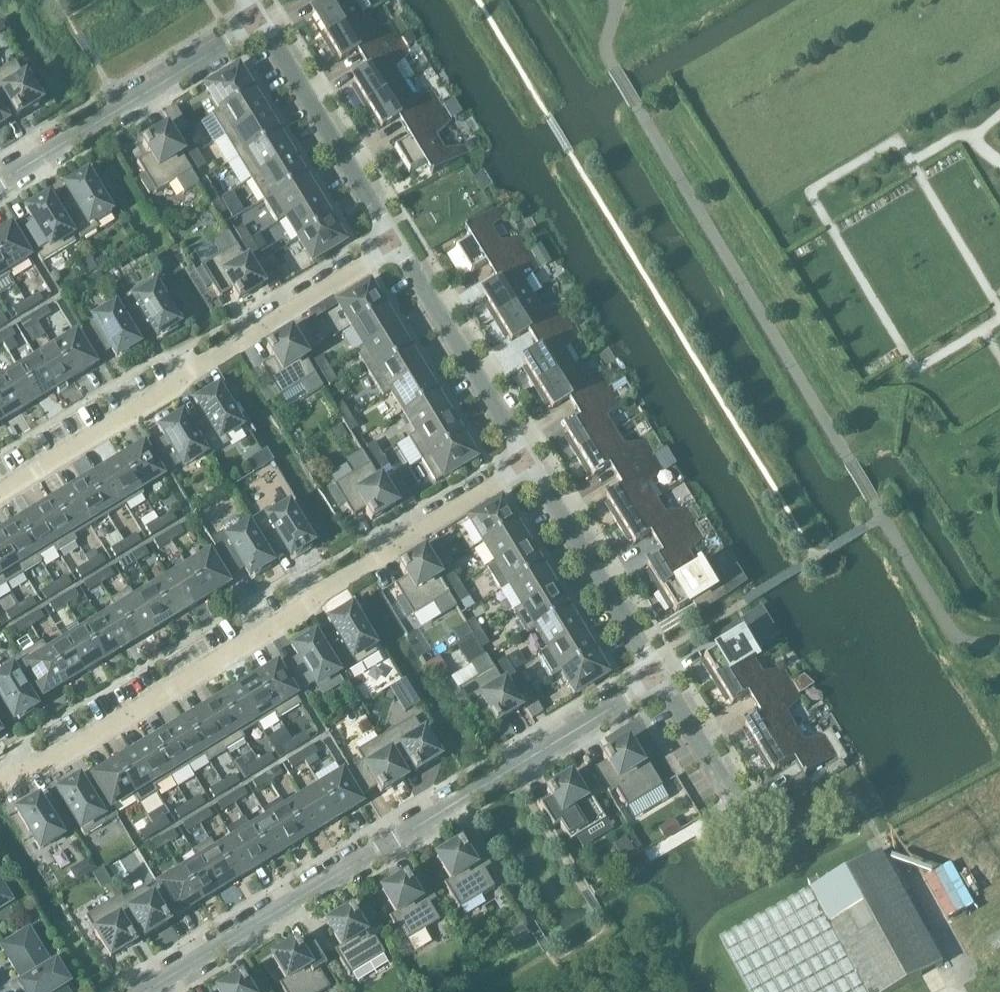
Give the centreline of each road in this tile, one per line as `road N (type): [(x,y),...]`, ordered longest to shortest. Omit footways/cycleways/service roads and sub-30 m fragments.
road 1 (residential): [(0,779),(42,766),(528,464)]
road 2 (residential): [(141,991),(659,680)]
road 3 (residential): [(0,492),(397,243)]
road 4 (residential): [(0,180),(262,22)]
road 5 (residential): [(397,243),(262,22)]
road 6 (residential): [(528,464),(397,243)]
road 7 (residential): [(659,680),(528,464)]
road 8 (residential): [(734,800),(659,680)]

